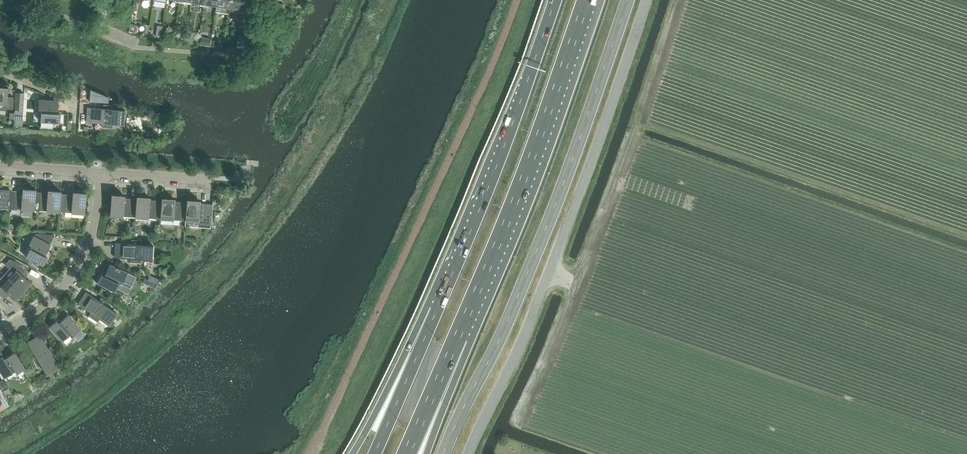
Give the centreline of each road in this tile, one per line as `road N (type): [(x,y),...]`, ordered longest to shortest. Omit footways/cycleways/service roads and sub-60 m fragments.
road 1 (unclassified): [(647,0),(550,275),(468,453)]
road 2 (trunk): [(458,336),(587,0)]
road 3 (trunk): [(556,0),(437,310)]
road 4 (residential): [(0,336),(53,300),(77,271),(96,229),(102,172)]
road 5 (trunk): [(437,310),(352,453)]
road 6 (trunk): [(437,310),(374,453)]
road 7 (trunk): [(408,453),(458,336)]
road 8 (trunk): [(425,453),(458,336)]

